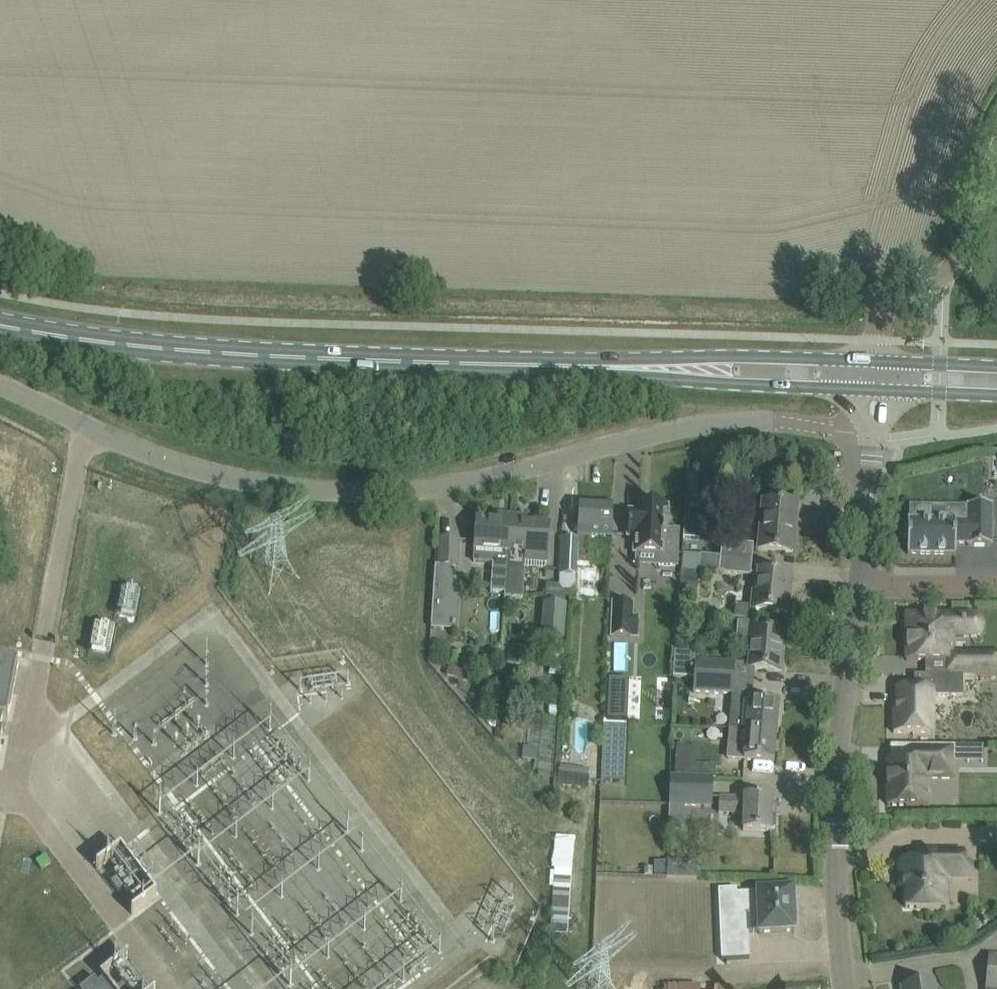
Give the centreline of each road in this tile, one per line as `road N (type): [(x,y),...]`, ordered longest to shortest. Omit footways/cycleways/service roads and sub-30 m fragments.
road 1 (unclassified): [(0,383),(108,440),(260,485),(331,492),(467,482),(712,422),(774,421),(872,437)]
road 2 (secondary): [(603,366),(266,355),(0,324)]
road 3 (residential): [(843,988),(834,808),(859,584)]
road 4 (secondary): [(603,366),(629,376),(875,389)]
road 5 (secondary): [(876,361),(735,356),(603,366)]
road 6 (unclassified): [(996,148),(954,267),(878,303),(876,361)]
road 7 (residential): [(859,584),(872,437)]
road 8 (residential): [(859,584),(996,585)]
road 9 (secondary): [(875,389),(996,394)]
road 10 (secondary): [(996,366),(876,361)]

